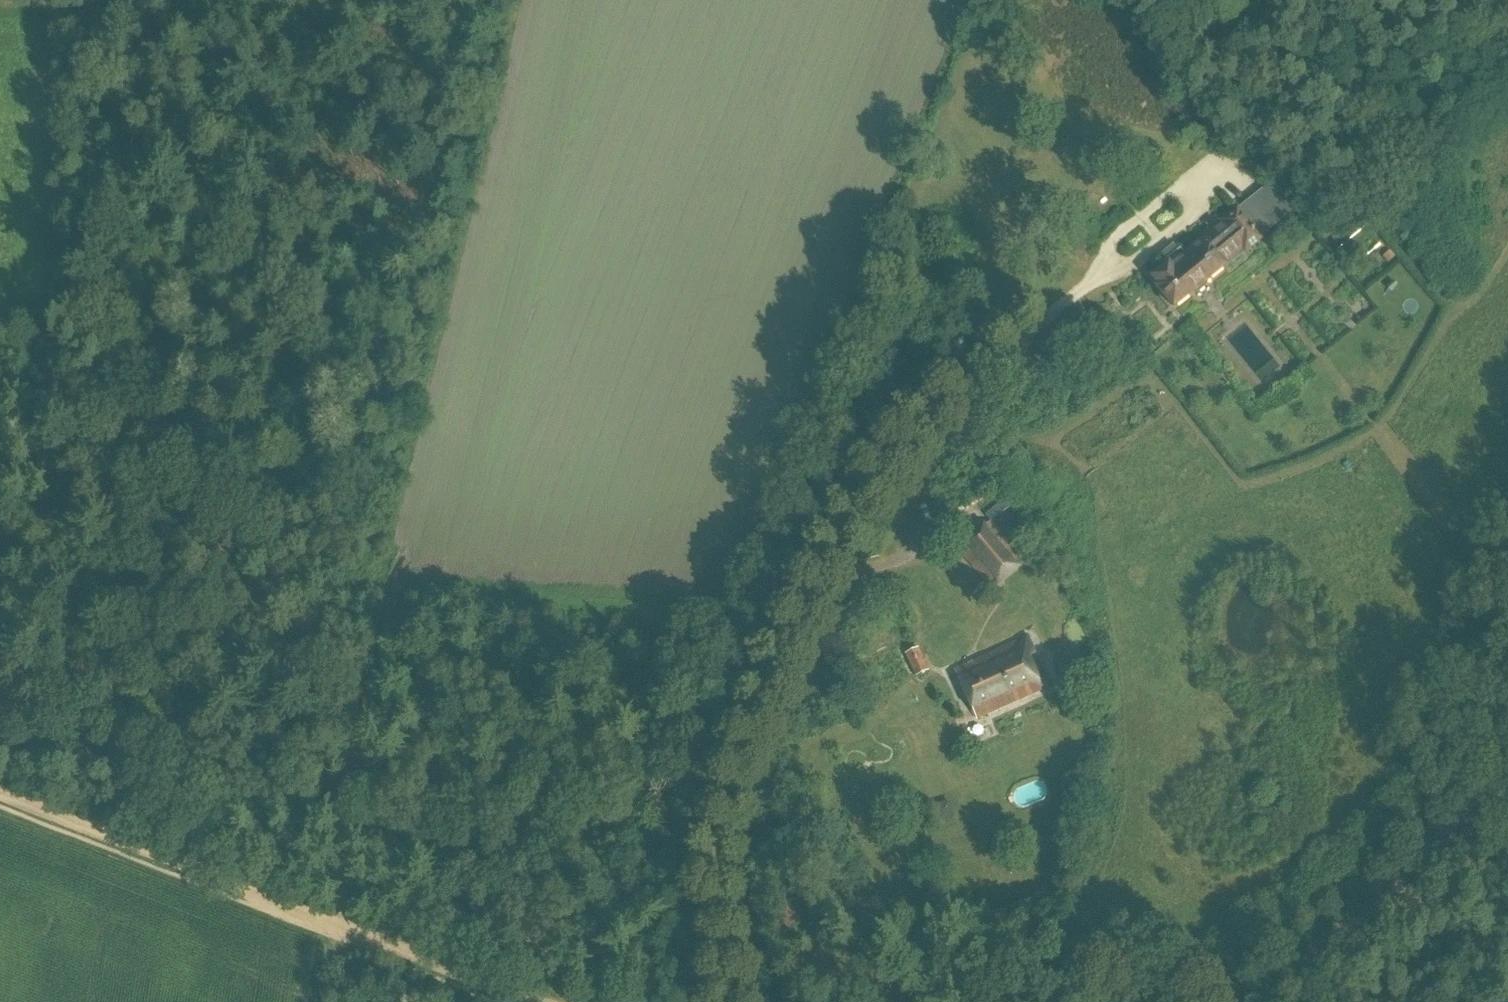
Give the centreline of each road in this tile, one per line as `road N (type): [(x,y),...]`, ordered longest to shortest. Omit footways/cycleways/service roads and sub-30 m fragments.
road 1 (track): [(0,792),(532,1001)]
road 2 (track): [(390,611),(316,1001)]
road 3 (track): [(696,1001),(690,843),(715,697),(712,655)]
road 4 (tertiary): [(1267,1001),(1507,795)]

